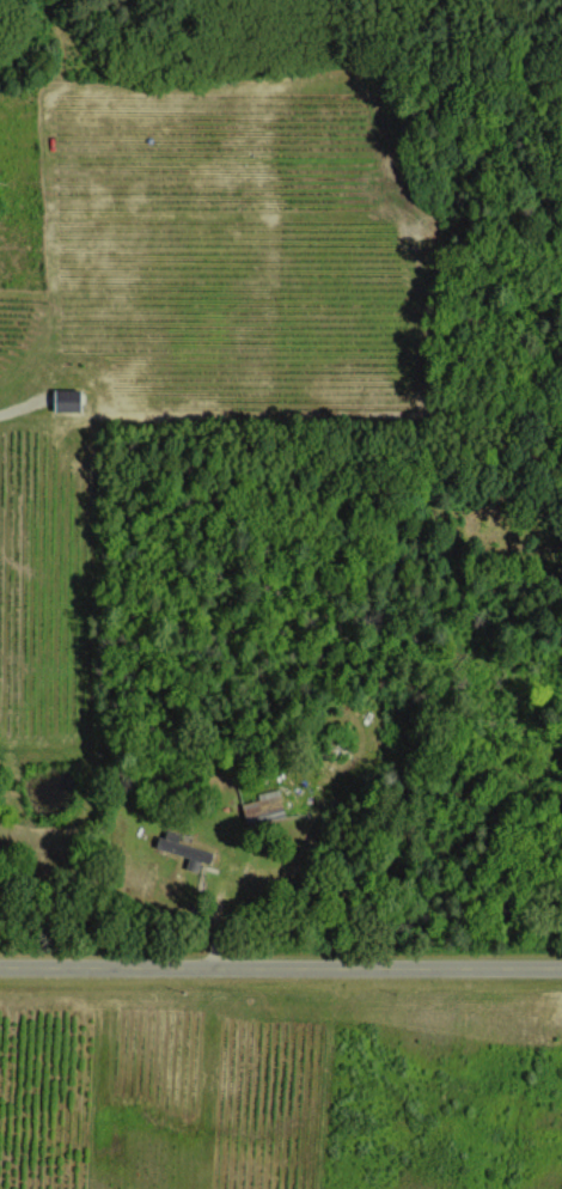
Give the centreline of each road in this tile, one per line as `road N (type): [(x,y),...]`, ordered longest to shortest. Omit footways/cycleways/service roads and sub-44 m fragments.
road 1 (residential): [(561,965),(0,961)]

